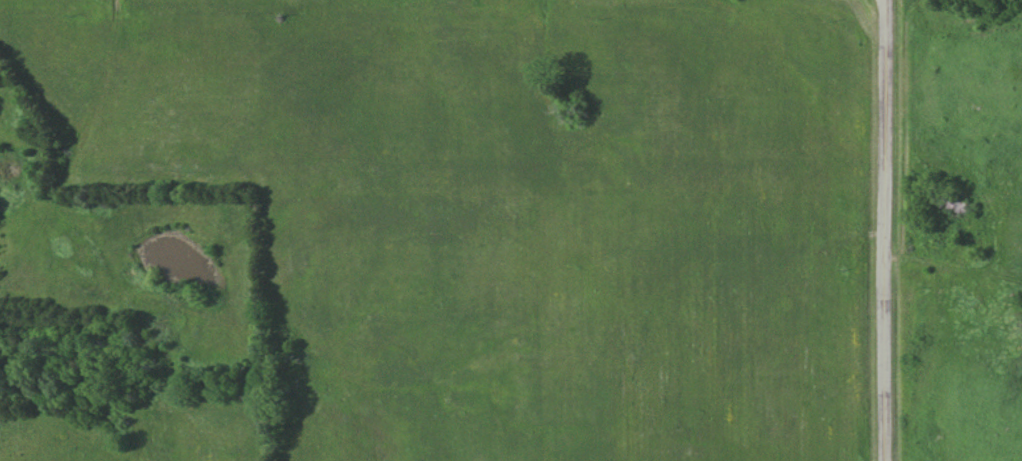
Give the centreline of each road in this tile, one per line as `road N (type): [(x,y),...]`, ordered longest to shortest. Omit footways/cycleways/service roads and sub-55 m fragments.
road 1 (tertiary): [(886,460),(883,0)]

